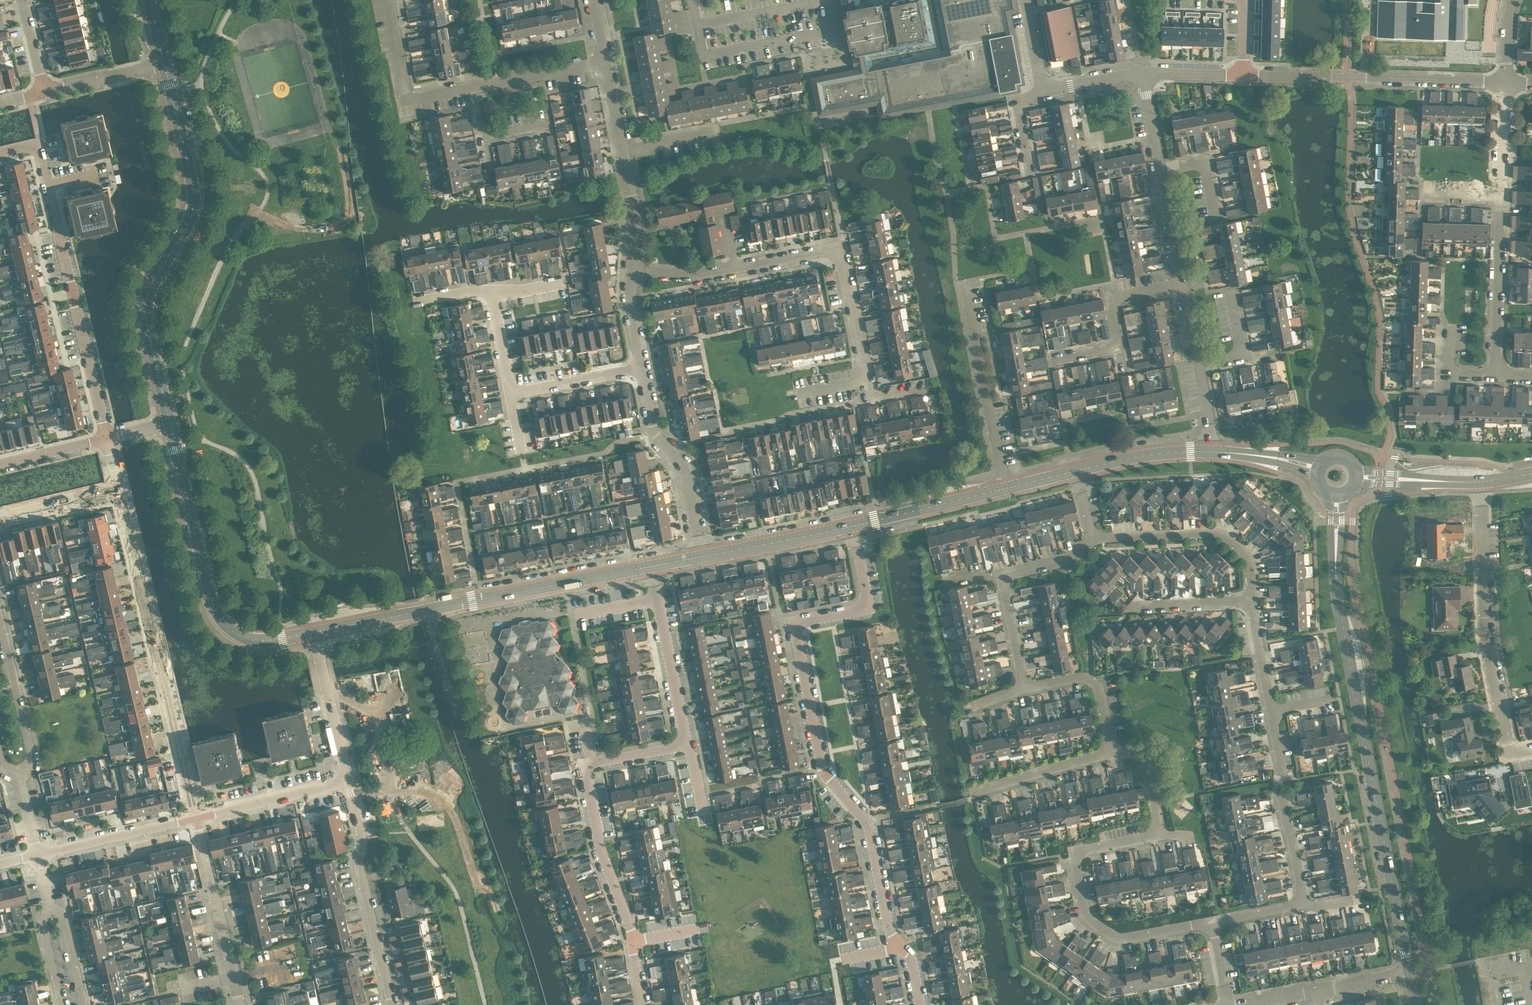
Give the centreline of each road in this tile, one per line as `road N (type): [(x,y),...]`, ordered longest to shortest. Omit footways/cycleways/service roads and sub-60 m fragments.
road 1 (residential): [(923,1004),(914,960),(893,935),(870,827),(823,765),(795,621),(870,606),(854,525)]
road 2 (tertiary): [(1410,972),(1340,605),(1337,494)]
road 3 (residential): [(1213,920),(1131,939),(1088,914),(1078,849),(1160,832),(1145,760),(1111,751)]
road 4 (tertiary): [(165,63),(195,199),(147,298),(170,422)]
road 5 (residential): [(870,398),(840,247),(691,275),(634,269)]
road 6 (residential): [(643,1004),(635,939),(601,849),(586,766),(687,743)]
road 7 (tertiary): [(314,631),(652,563)]
road 8 (residential): [(196,816),(119,483)]
road 9 (residential): [(107,438),(40,155),(26,145),(0,151)]
road 10 (residential): [(1305,902),(1253,599)]
road 11 (tertiary): [(170,422),(225,622),(258,638),(314,631)]
road 12 (residential): [(1496,374),(1504,81)]
road 13 (residential): [(1512,745),(1488,632),(1482,480)]
road 14 (residential): [(1242,74),(1504,81)]
road 15 (residential): [(392,1004),(360,868),(363,837),(349,781)]
road 16 (residential): [(1253,599),(1251,558),(1221,533),(1094,539)]
road 17 (residential): [(1007,486),(966,287)]
road 18 (residential): [(704,553),(686,468),(655,433),(642,367)]
road 19 (residential): [(241,1004),(196,816)]
road 20 (residential): [(21,777),(34,759),(0,612)]
road 21 (residential): [(478,86),(408,99),(386,0)]
road 22 (residential): [(38,853),(196,816)]
road 23 (tertiary): [(854,525),(1007,486)]
road 24 (residential): [(196,816),(349,781)]
road 25 (residential): [(349,781),(314,631)]
road 26 (tertiary): [(704,553),(854,525)]
road 27 (residential): [(687,743),(658,597)]
road 28 (residential): [(972,791),(1111,751)]
road 29 (residential): [(1111,751),(1096,680),(1025,687)]
road 30 (tertiary): [(1078,468),(1217,449)]
road 31 (residential): [(511,392),(642,367)]
road 32 (residential): [(478,86),(607,61)]
road 33 (tertiary): [(1482,480),(1358,474)]
road 34 (residential): [(1183,281),(1111,296),(1121,345)]
road 35 (residential): [(45,92),(165,63)]
road 36 (residential): [(0,512),(119,483)]

